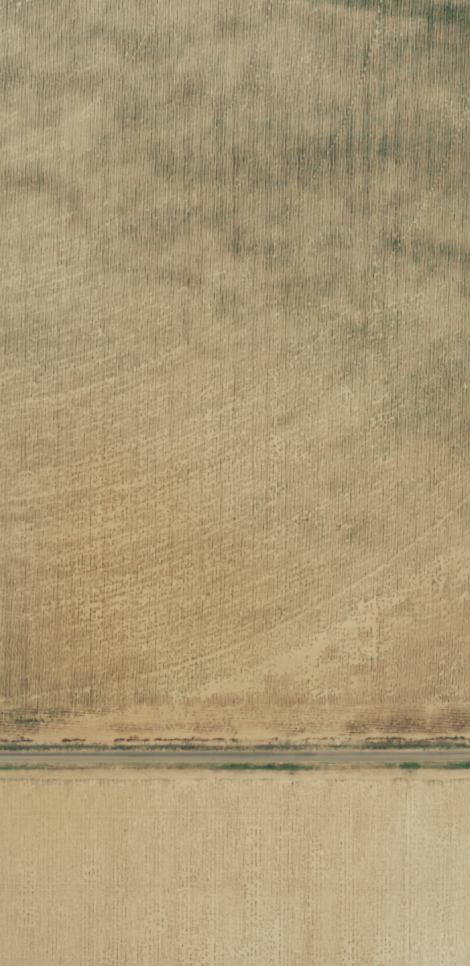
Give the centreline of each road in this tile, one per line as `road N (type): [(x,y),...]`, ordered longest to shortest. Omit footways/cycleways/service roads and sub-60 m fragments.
road 1 (residential): [(0,758),(469,757)]

